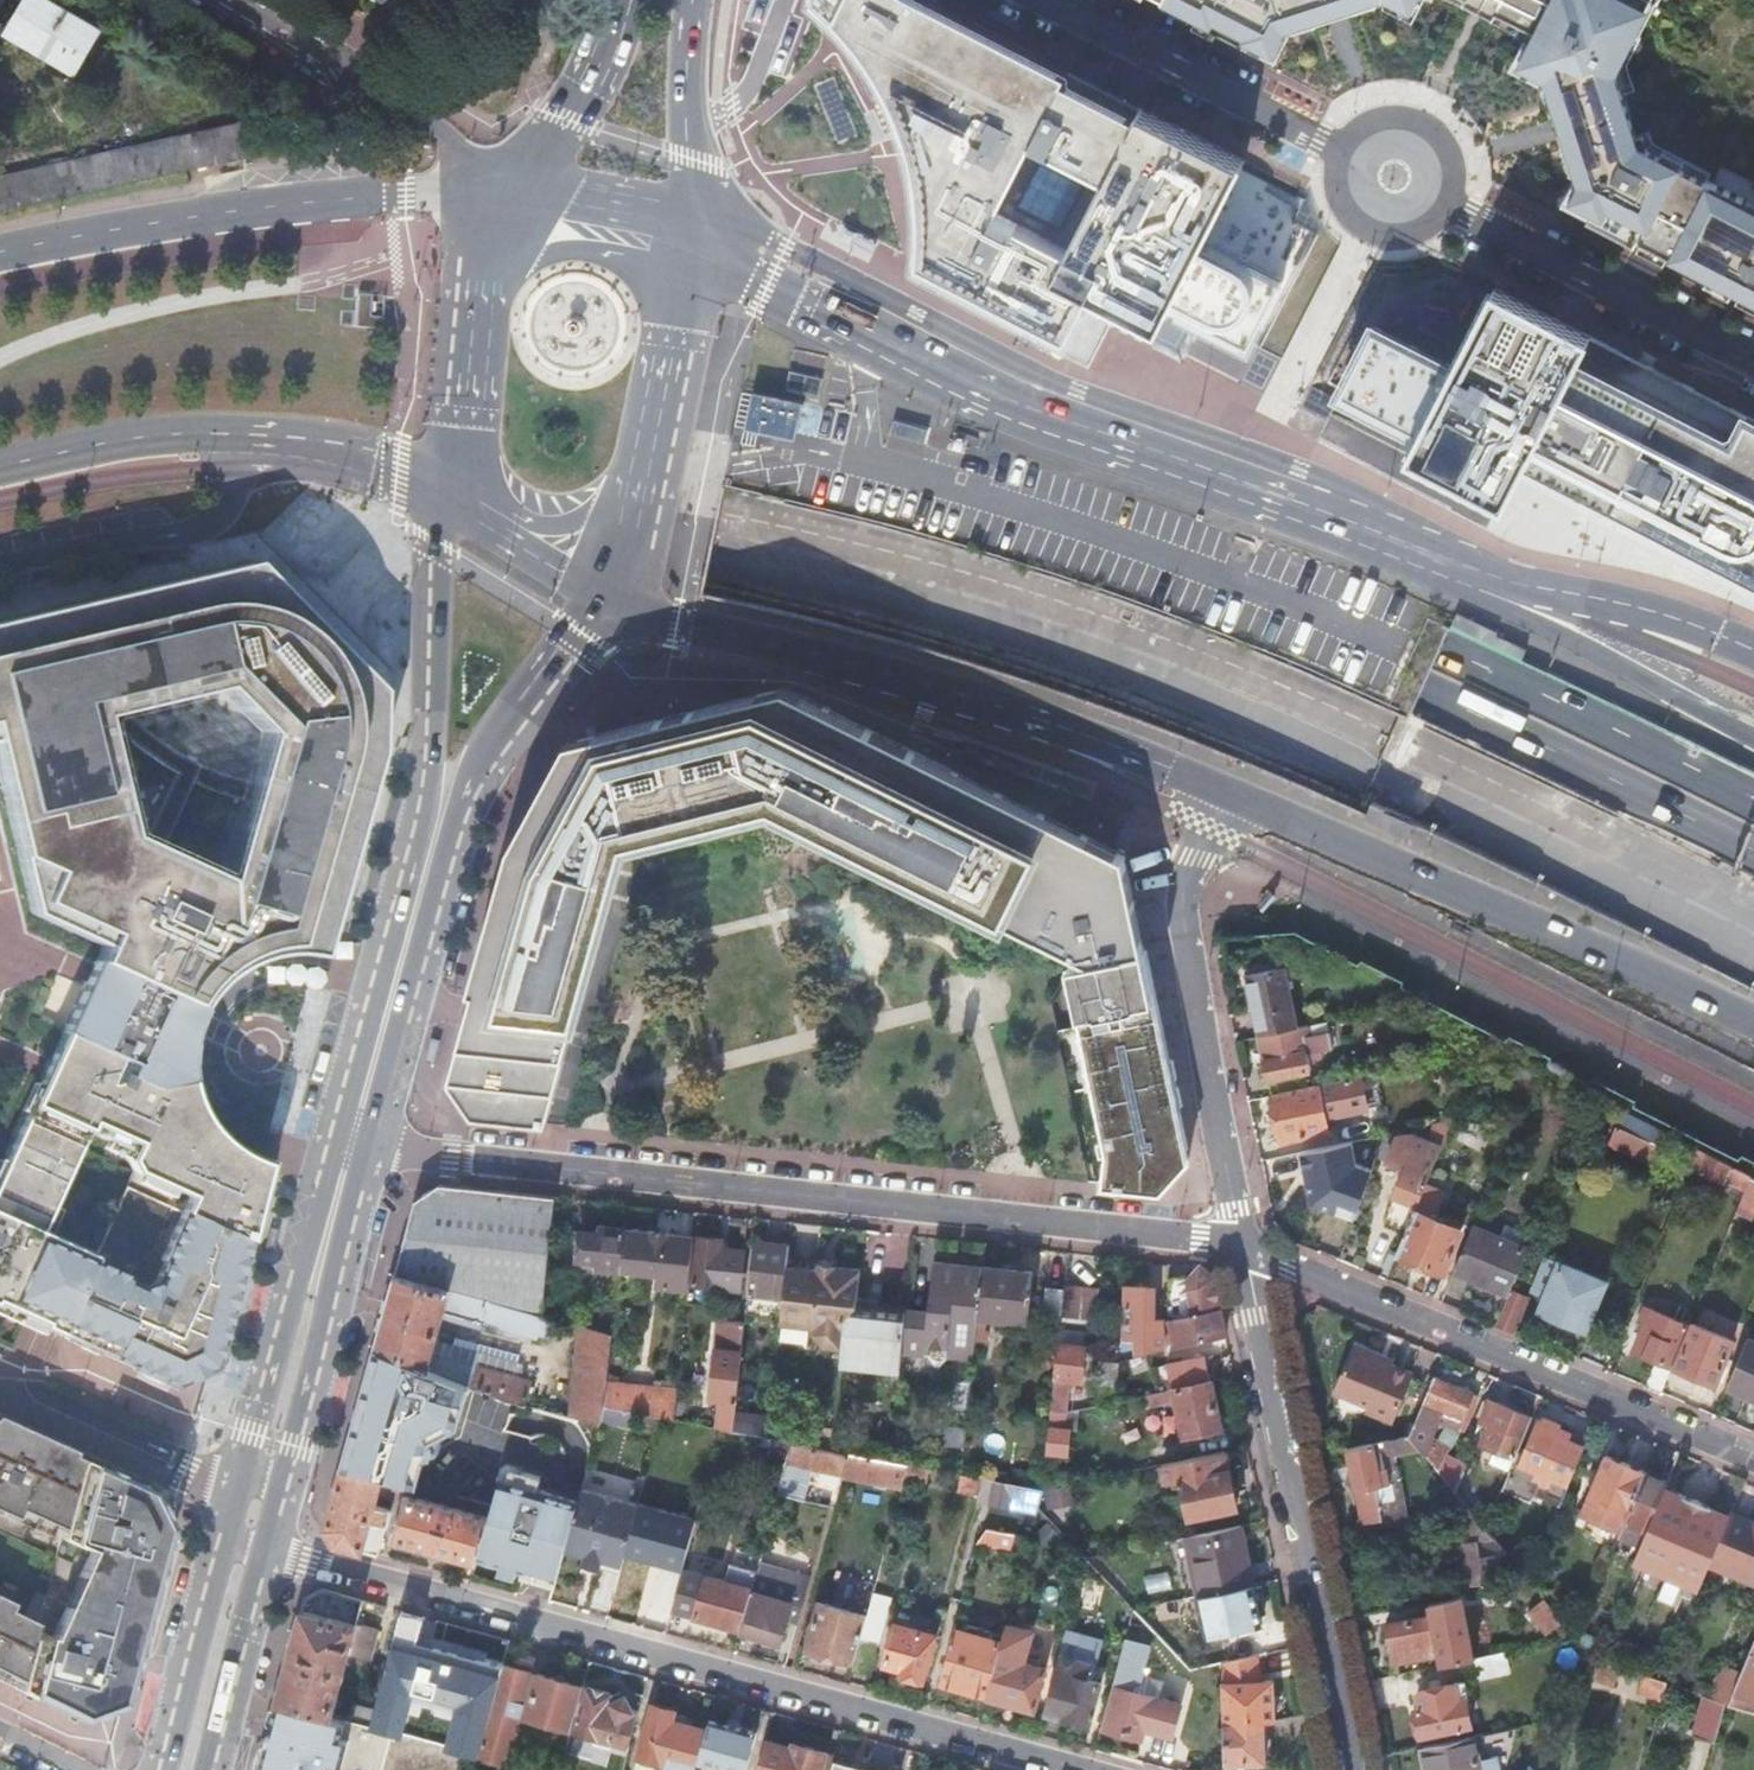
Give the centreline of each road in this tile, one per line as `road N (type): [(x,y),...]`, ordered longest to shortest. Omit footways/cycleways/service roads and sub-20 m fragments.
road 1 (motorway): [(0,404),(390,415),(730,463),(1007,533),(1425,686),(1753,849)]
road 2 (motorway): [(1753,799),(1444,645),(1016,510),(732,437),(390,388),(0,380)]
road 3 (unclassified): [(354,1149),(1250,1257)]
road 4 (unclassified): [(243,1548),(1077,1769)]
road 5 (primary): [(1423,549),(1004,397),(694,237)]
road 6 (primary): [(609,592),(686,624),(935,690),(1261,810)]
road 7 (unclassified): [(1250,1257),(1753,1462)]
road 8 (motorway): [(1261,810),(1753,1021)]
road 9 (unclassified): [(1356,1769),(1250,1257)]
road 10 (primary): [(509,193),(397,192),(262,204),(134,220),(0,251)]
road 11 (unclassified): [(1250,1257),(1184,913),(1218,832),(1261,810)]
road 12 (primary): [(0,463),(82,443),(236,433),(363,456),(451,497)]
road 13 (primary): [(451,497),(442,686),(417,910)]
road 14 (primary): [(354,1149),(250,1520)]
road 15 (motorway): [(1753,737),(1468,593),(1423,549)]
road 16 (primary): [(417,910),(475,782),(609,592)]
road 17 (primary): [(609,592),(655,467),(681,352),(694,237)]
road 18 (primary): [(1753,650),(1650,610),(1496,576),(1423,549)]
road 19 (residential): [(509,193),(409,108),(229,0)]
road 20 (residential): [(1449,205),(1753,357)]
road 21 (residential): [(1337,147),(1048,0)]
road 22 (primary): [(509,193),(473,306),(451,497)]
road 23 (residential): [(250,1520),(0,1405)]
road 24 (primary): [(417,910),(354,1149)]
road 25 (primary): [(694,237),(698,0)]
road 26 (primary): [(631,0),(620,41),(570,122),(509,193)]
road 27 (primary): [(243,1548),(185,1769)]
road 28 (residential): [(1449,205),(1456,167),(1438,132),(1423,120),(1404,114),(1365,119),(1337,147)]
road 29 (residential): [(1337,147),(1330,166),(1337,205),(1365,233),(1403,239),(1449,205)]
road 30 (primary): [(694,237),(658,218),(509,193)]
road 31 (primary): [(451,497),(609,592)]

